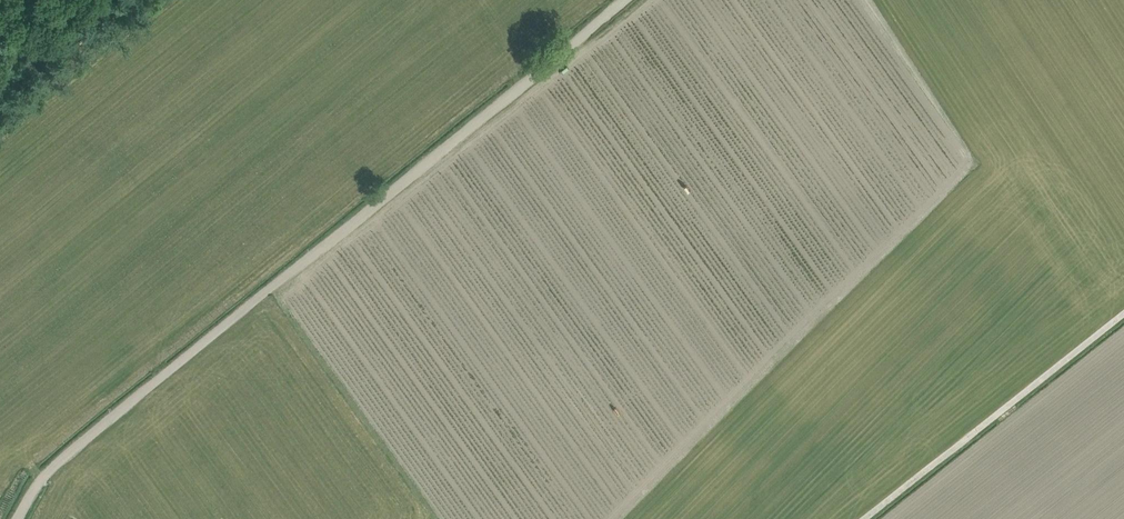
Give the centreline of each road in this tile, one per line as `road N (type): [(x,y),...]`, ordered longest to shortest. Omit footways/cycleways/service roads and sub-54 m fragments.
road 1 (track): [(625,0),(84,437),(51,467),(19,518)]

